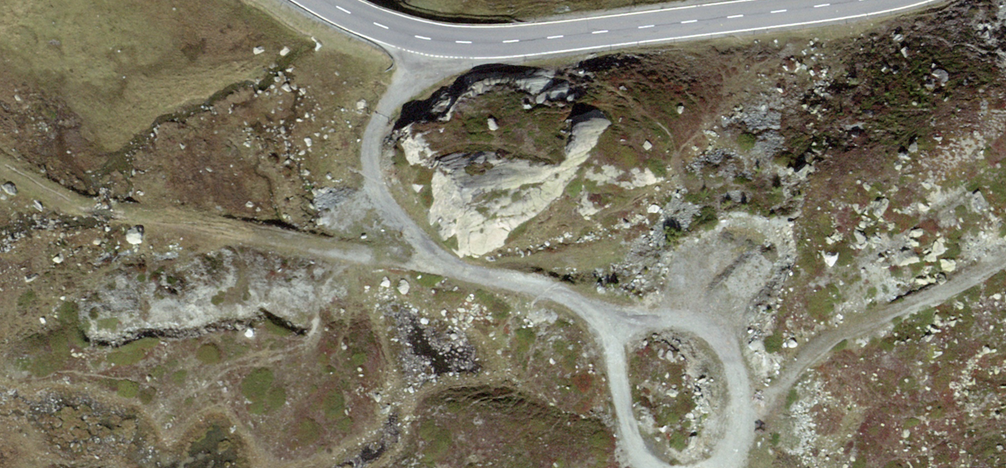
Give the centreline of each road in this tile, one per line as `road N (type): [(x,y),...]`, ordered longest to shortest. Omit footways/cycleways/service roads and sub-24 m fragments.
road 1 (primary): [(859,0),(465,42),(400,31),(327,0)]
road 2 (track): [(724,467),(746,423),(823,351),(1005,260)]
road 3 (track): [(464,274),(555,298),(610,325),(634,431),(659,467)]
road 4 (track): [(429,39),(372,132),(373,178),(411,239),(464,274)]
road 5 (track): [(746,423),(739,378),(718,344),(670,324),(610,325)]

